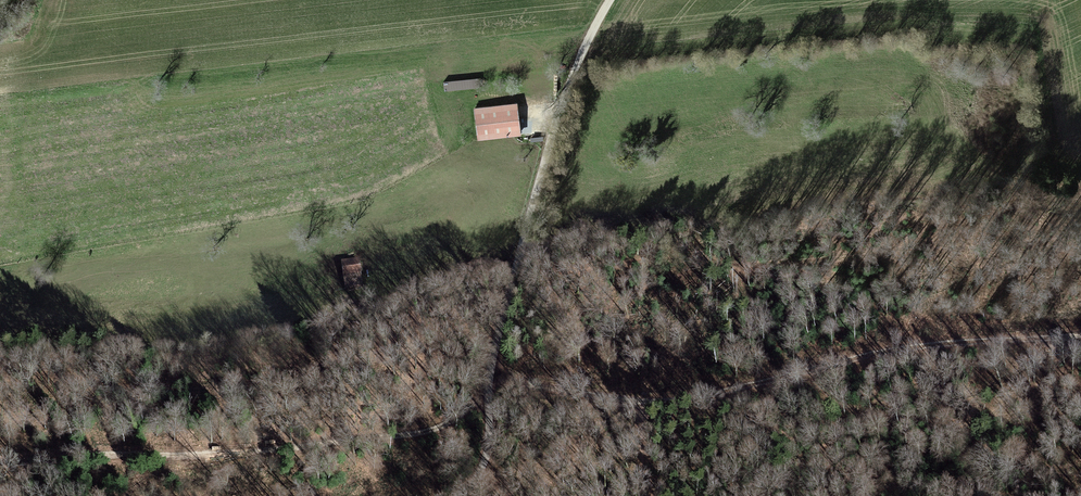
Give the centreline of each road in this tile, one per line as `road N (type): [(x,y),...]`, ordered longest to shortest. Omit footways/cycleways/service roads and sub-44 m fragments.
road 1 (track): [(494,363),(541,386),(613,402),(689,401),(905,350),(1024,336),(1080,339)]
road 2 (track): [(485,380),(472,384),(447,421),(421,433),(281,450),(98,454)]
road 3 (track): [(485,380),(508,335),(540,152),(611,0)]
road 4 (track): [(452,495),(485,380)]

